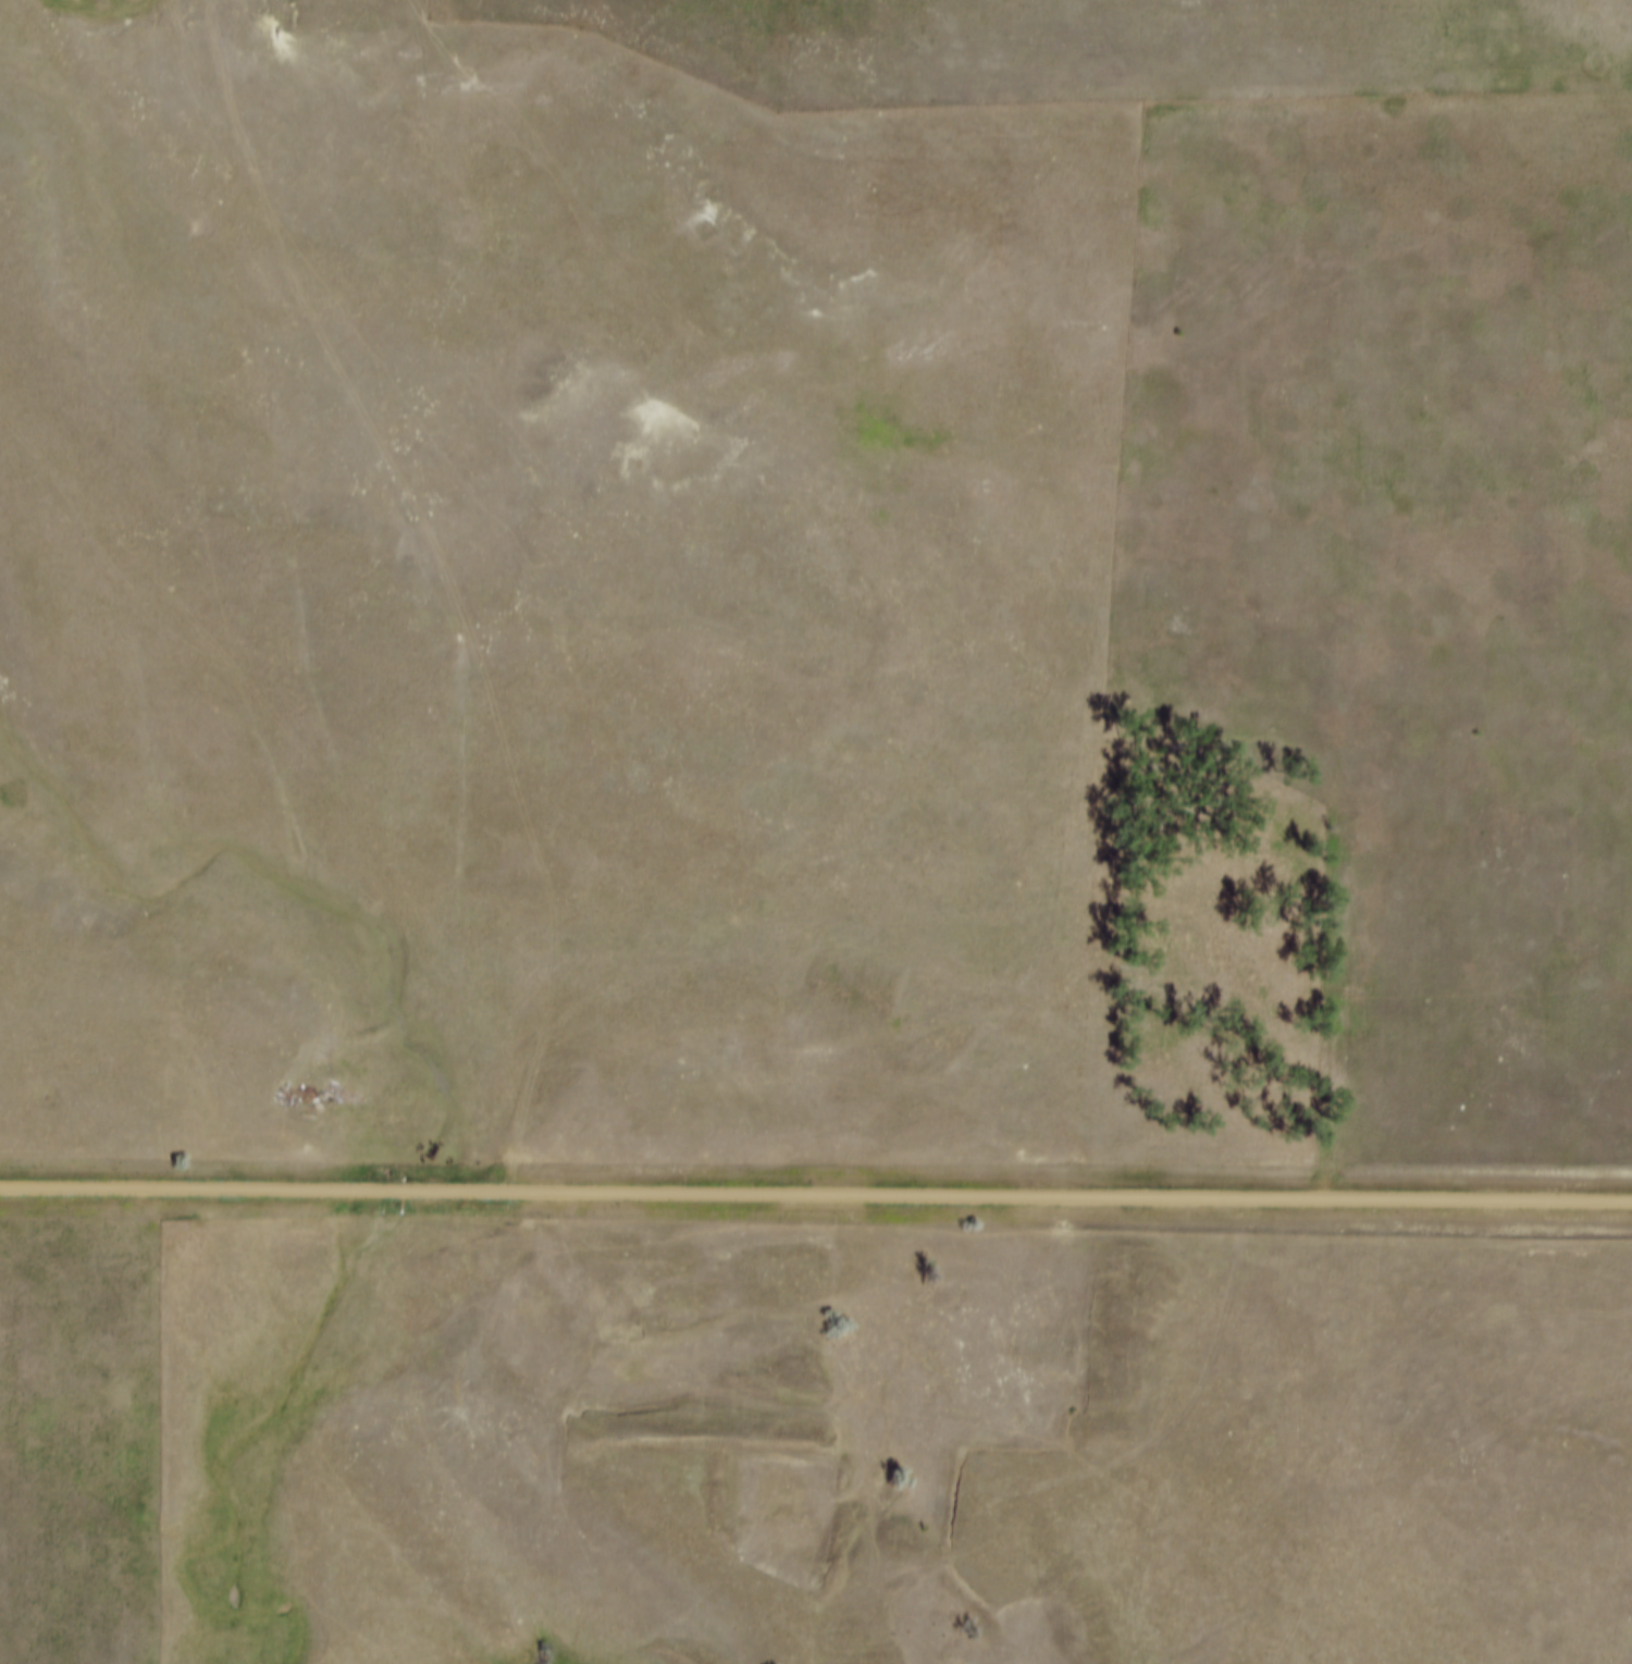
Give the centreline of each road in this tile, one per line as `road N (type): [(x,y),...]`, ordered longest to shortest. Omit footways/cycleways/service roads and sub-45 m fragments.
road 1 (residential): [(0,1193),(1631,1203)]

